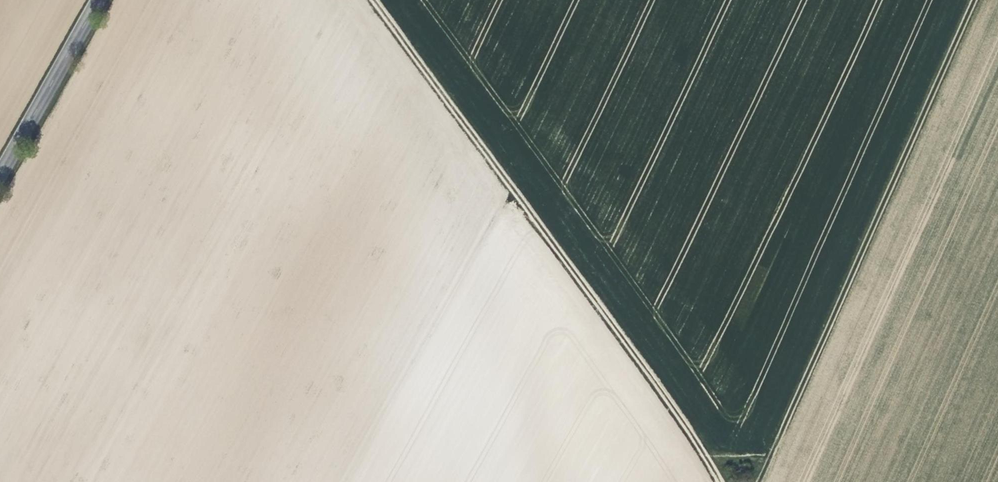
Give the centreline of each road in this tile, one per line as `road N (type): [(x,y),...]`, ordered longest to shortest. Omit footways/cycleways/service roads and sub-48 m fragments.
road 1 (track): [(720,481),(374,0)]
road 2 (track): [(972,0),(758,481)]
road 3 (secondary): [(0,176),(99,0)]

